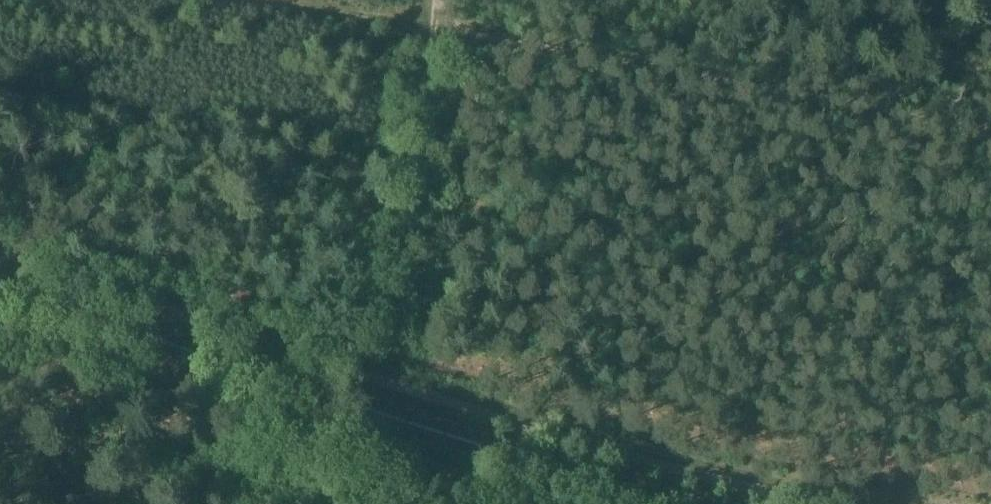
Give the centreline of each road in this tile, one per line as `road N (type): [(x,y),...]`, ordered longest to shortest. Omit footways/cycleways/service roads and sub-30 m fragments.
road 1 (track): [(270,0),(372,19),(450,20),(482,36),(990,119)]
road 2 (primary): [(675,503),(474,457),(0,302)]

